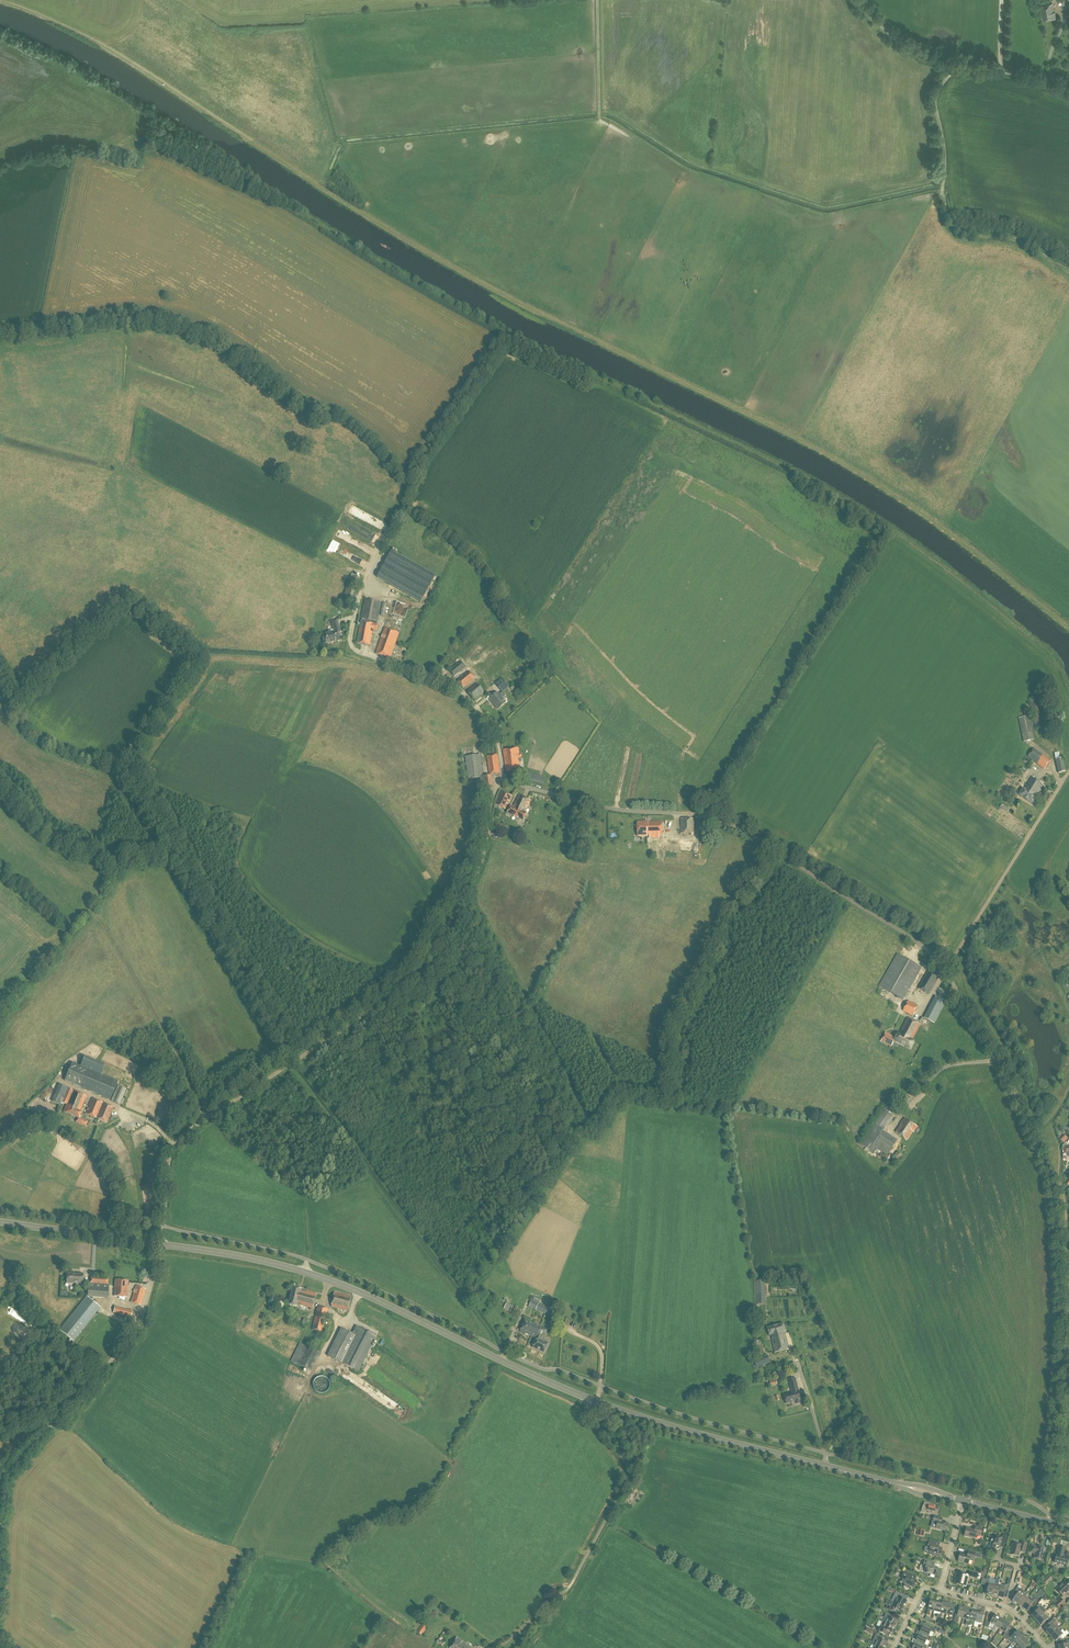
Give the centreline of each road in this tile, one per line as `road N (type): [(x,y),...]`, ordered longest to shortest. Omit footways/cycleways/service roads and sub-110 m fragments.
road 1 (track): [(0,1),(101,46),(453,270),(838,458),(916,507),(1068,624)]
road 2 (secondary): [(964,1502),(637,1417),(330,1281),(161,1245)]
road 3 (track): [(500,329),(850,506),(1036,644),(1068,693)]
road 4 (unclassified): [(161,1245),(174,1145),(410,985),(474,882),(505,778)]
road 5 (unclassified): [(505,778),(496,736),(462,695),(353,649),(359,589),(407,487),(367,433),(314,404)]
road 6 (unclassified): [(945,970),(918,942),(742,829),(693,814),(607,809),(505,778)]
road 7 (unclassified): [(1064,1361),(1054,1189),(999,1060),(945,970)]
road 8 (track): [(314,404),(196,325),(135,316),(0,323)]
road 9 (track): [(1068,271),(1013,240),(975,237),(952,225),(936,103),(958,63)]
road 10 (unclassified): [(0,1482),(141,1330),(161,1245)]
road 11 (unclassified): [(1068,93),(917,50),(857,0)]
road 12 (unclassified): [(945,970),(1068,771)]
road 13 (secondary): [(161,1245),(0,1224)]
road 14 (track): [(1064,1361),(1050,1515)]

